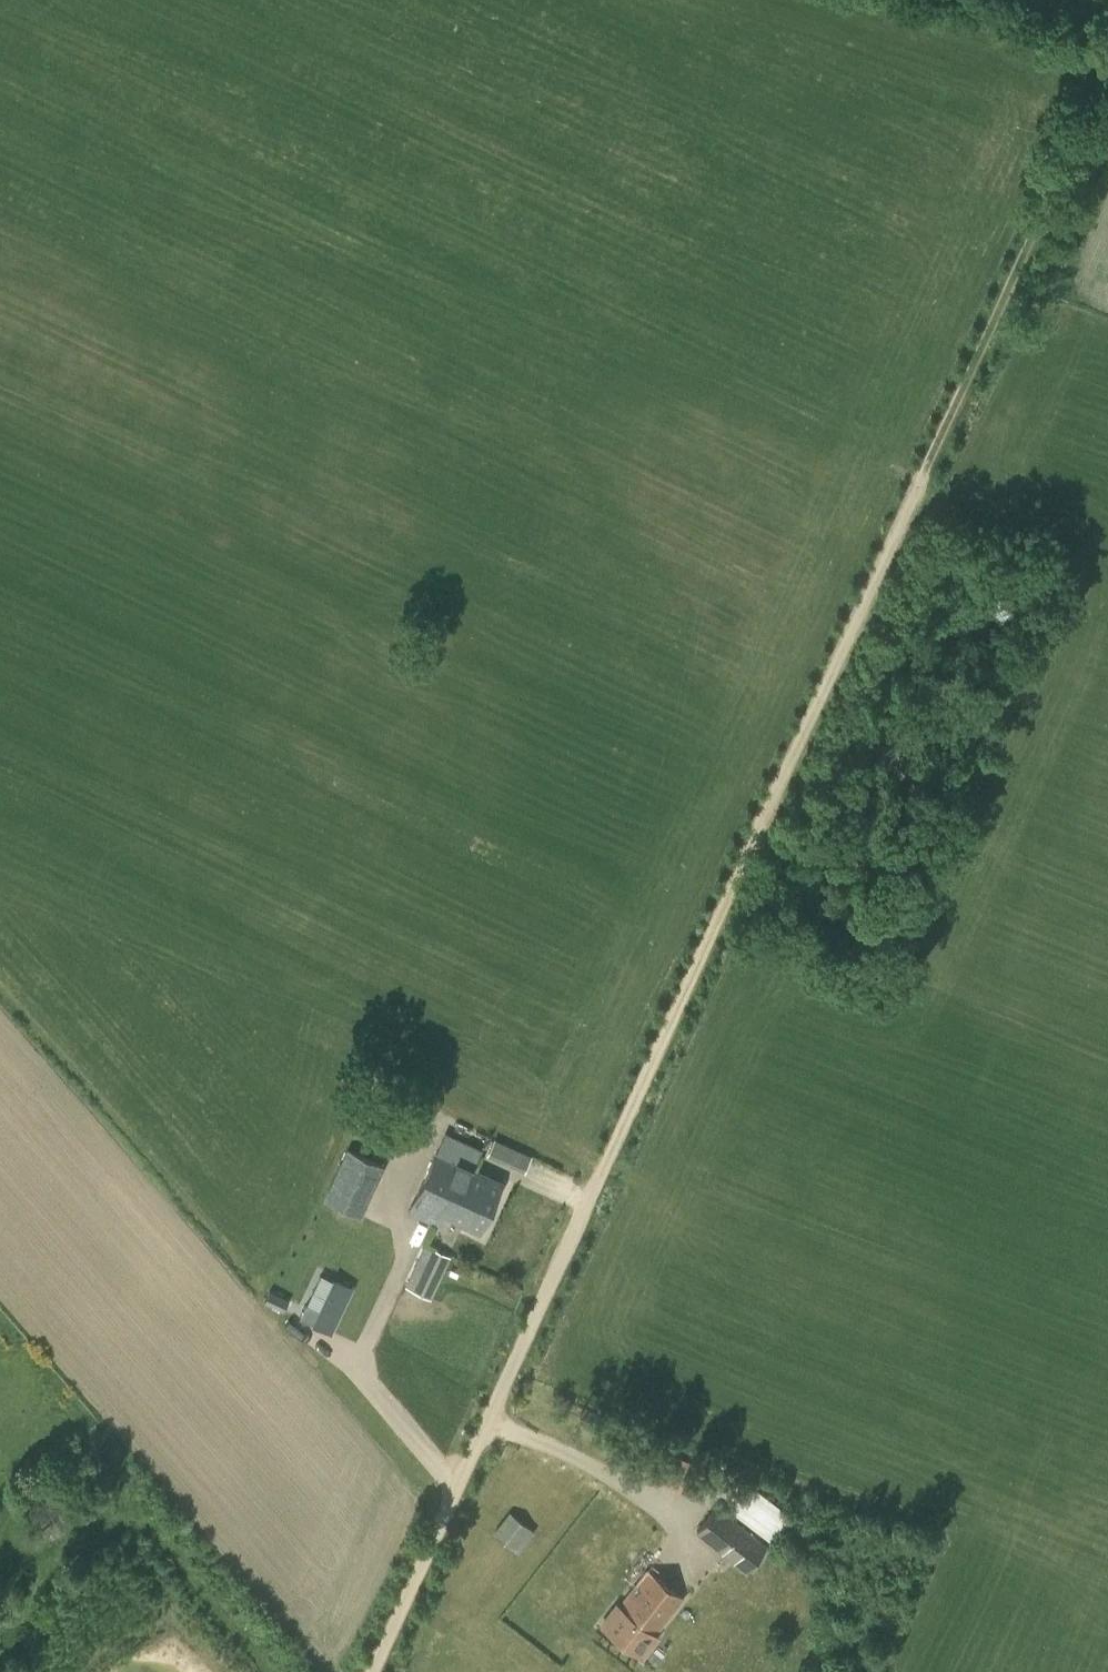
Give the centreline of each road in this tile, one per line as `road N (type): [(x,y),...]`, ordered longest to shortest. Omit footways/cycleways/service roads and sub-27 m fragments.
road 1 (track): [(1107,67),(372,1671)]

